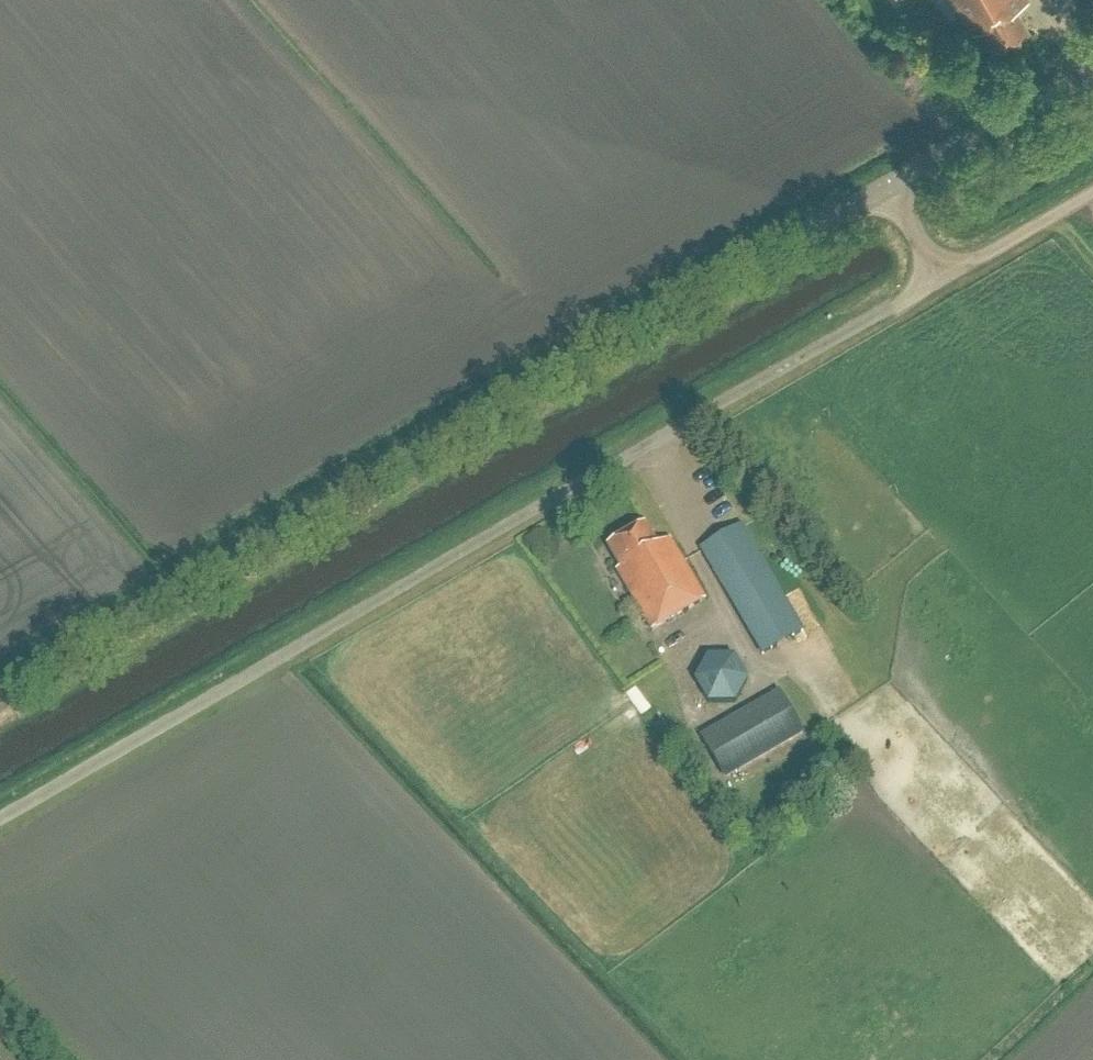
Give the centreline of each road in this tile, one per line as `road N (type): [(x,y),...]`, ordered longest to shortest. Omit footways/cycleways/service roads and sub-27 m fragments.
road 1 (unclassified): [(0,822),(939,276)]
road 2 (tertiary): [(0,694),(883,184)]
road 3 (tertiary): [(883,184),(1092,65)]
road 4 (unclassified): [(939,276),(1092,187)]

